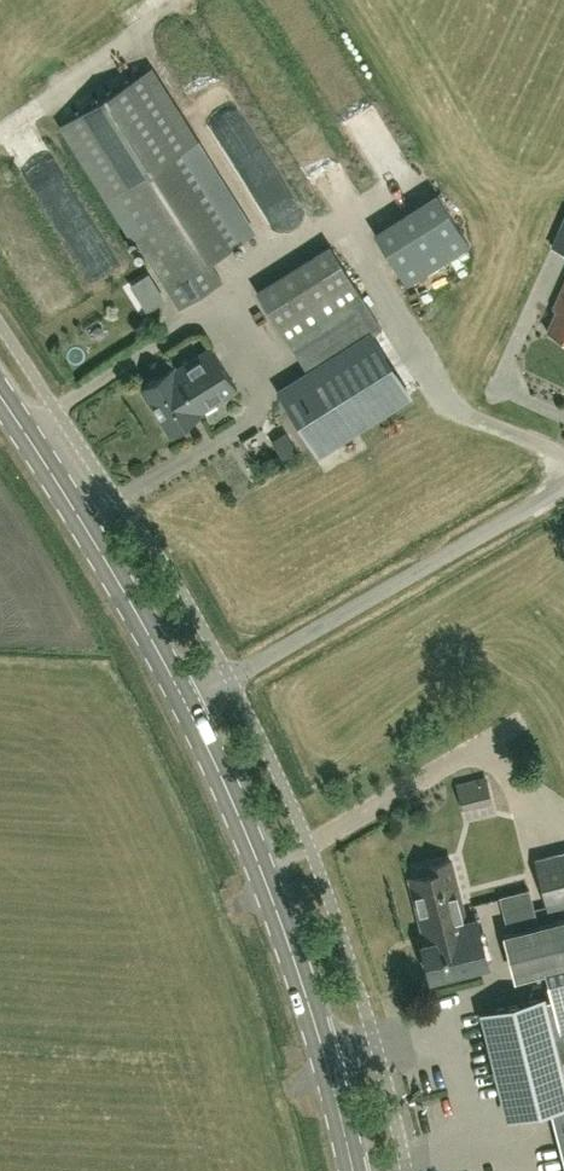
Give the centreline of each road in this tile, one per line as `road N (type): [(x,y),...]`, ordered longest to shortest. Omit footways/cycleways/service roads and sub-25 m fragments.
road 1 (secondary): [(353,1170),(299,975),(186,703)]
road 2 (unclassified): [(186,703),(563,484)]
road 3 (secondary): [(186,703),(0,394)]

